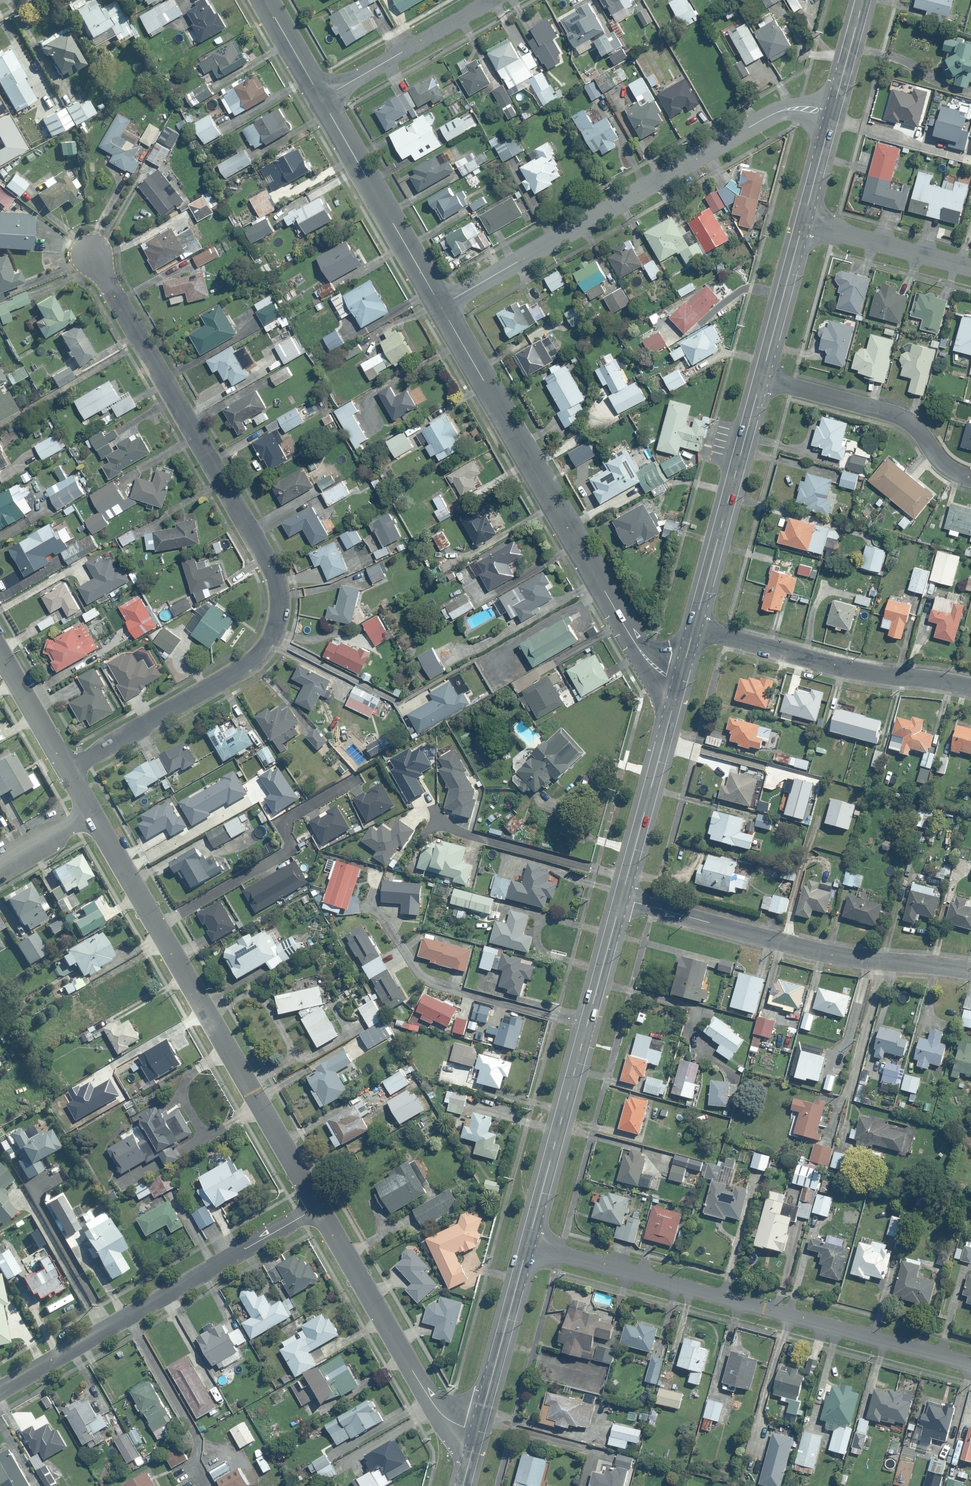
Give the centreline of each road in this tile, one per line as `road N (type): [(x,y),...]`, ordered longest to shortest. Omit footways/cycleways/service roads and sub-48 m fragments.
road 1 (residential): [(70,772),(246,667),(271,638),(281,601),(266,553),(91,254)]
road 2 (residential): [(970,1363),(528,1245)]
road 3 (residential): [(318,1207),(92,812)]
road 4 (tertiary): [(680,680),(653,666),(627,631),(438,302)]
road 5 (residential): [(438,302),(767,117),(795,108),(831,116)]
road 6 (residential): [(318,1207),(0,1391)]
road 7 (residential): [(970,968),(817,951),(621,899)]
road 8 (residential): [(970,687),(840,668),(694,627)]
road 9 (residential): [(477,1432),(438,1411),(318,1207)]
road 10 (secondary): [(762,377),(694,627)]
road 11 (residential): [(970,478),(937,459),(902,418),(762,377)]
road 12 (tertiary): [(438,302),(322,99)]
road 13 (secondary): [(587,1026),(528,1245)]
road 14 (secondary): [(680,680),(627,878)]
road 15 (residential): [(406,949),(435,985),(587,1026)]
road 16 (residential): [(322,99),(492,0)]
road 17 (secondary): [(528,1245),(477,1432)]
road 18 (residential): [(442,831),(627,878)]
road 19 (residential): [(803,222),(970,268)]
road 20 (secondary): [(803,222),(762,377)]
road 21 (residential): [(70,772),(0,652)]
road 22 (secondary): [(621,899),(587,1026)]
road 23 (secondary): [(863,0),(831,116)]

